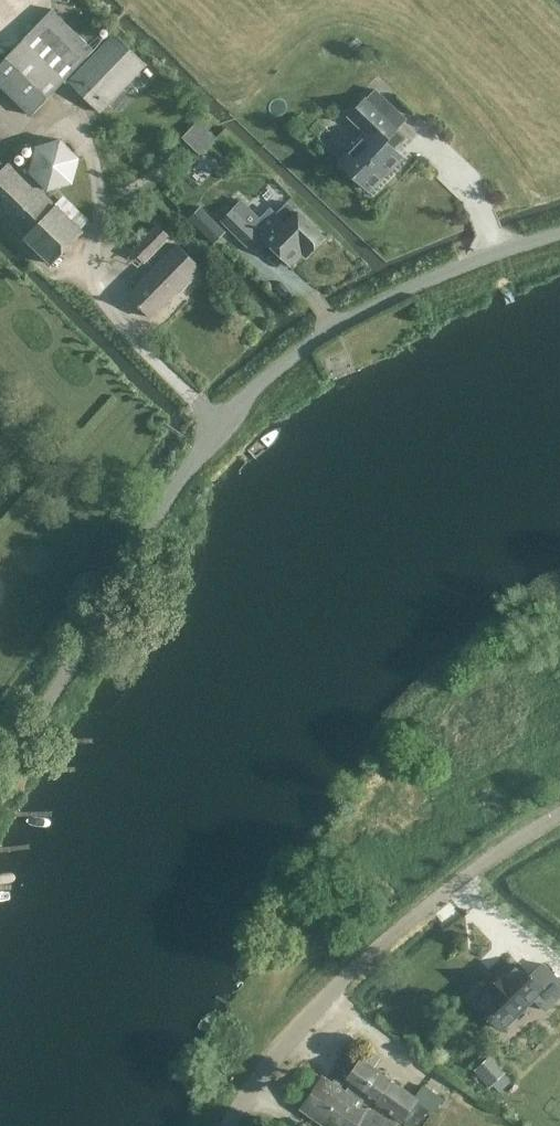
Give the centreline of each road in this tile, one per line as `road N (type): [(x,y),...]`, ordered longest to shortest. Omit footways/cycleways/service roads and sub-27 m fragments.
road 1 (unclassified): [(0,784),(174,489),(246,397),(349,318),(483,258),(559,235)]
road 2 (unclassified): [(231,1125),(253,1088),(343,982),(460,881),(559,815)]
road 3 (track): [(221,424),(128,333),(98,290),(97,156),(66,114),(36,131),(0,112)]

